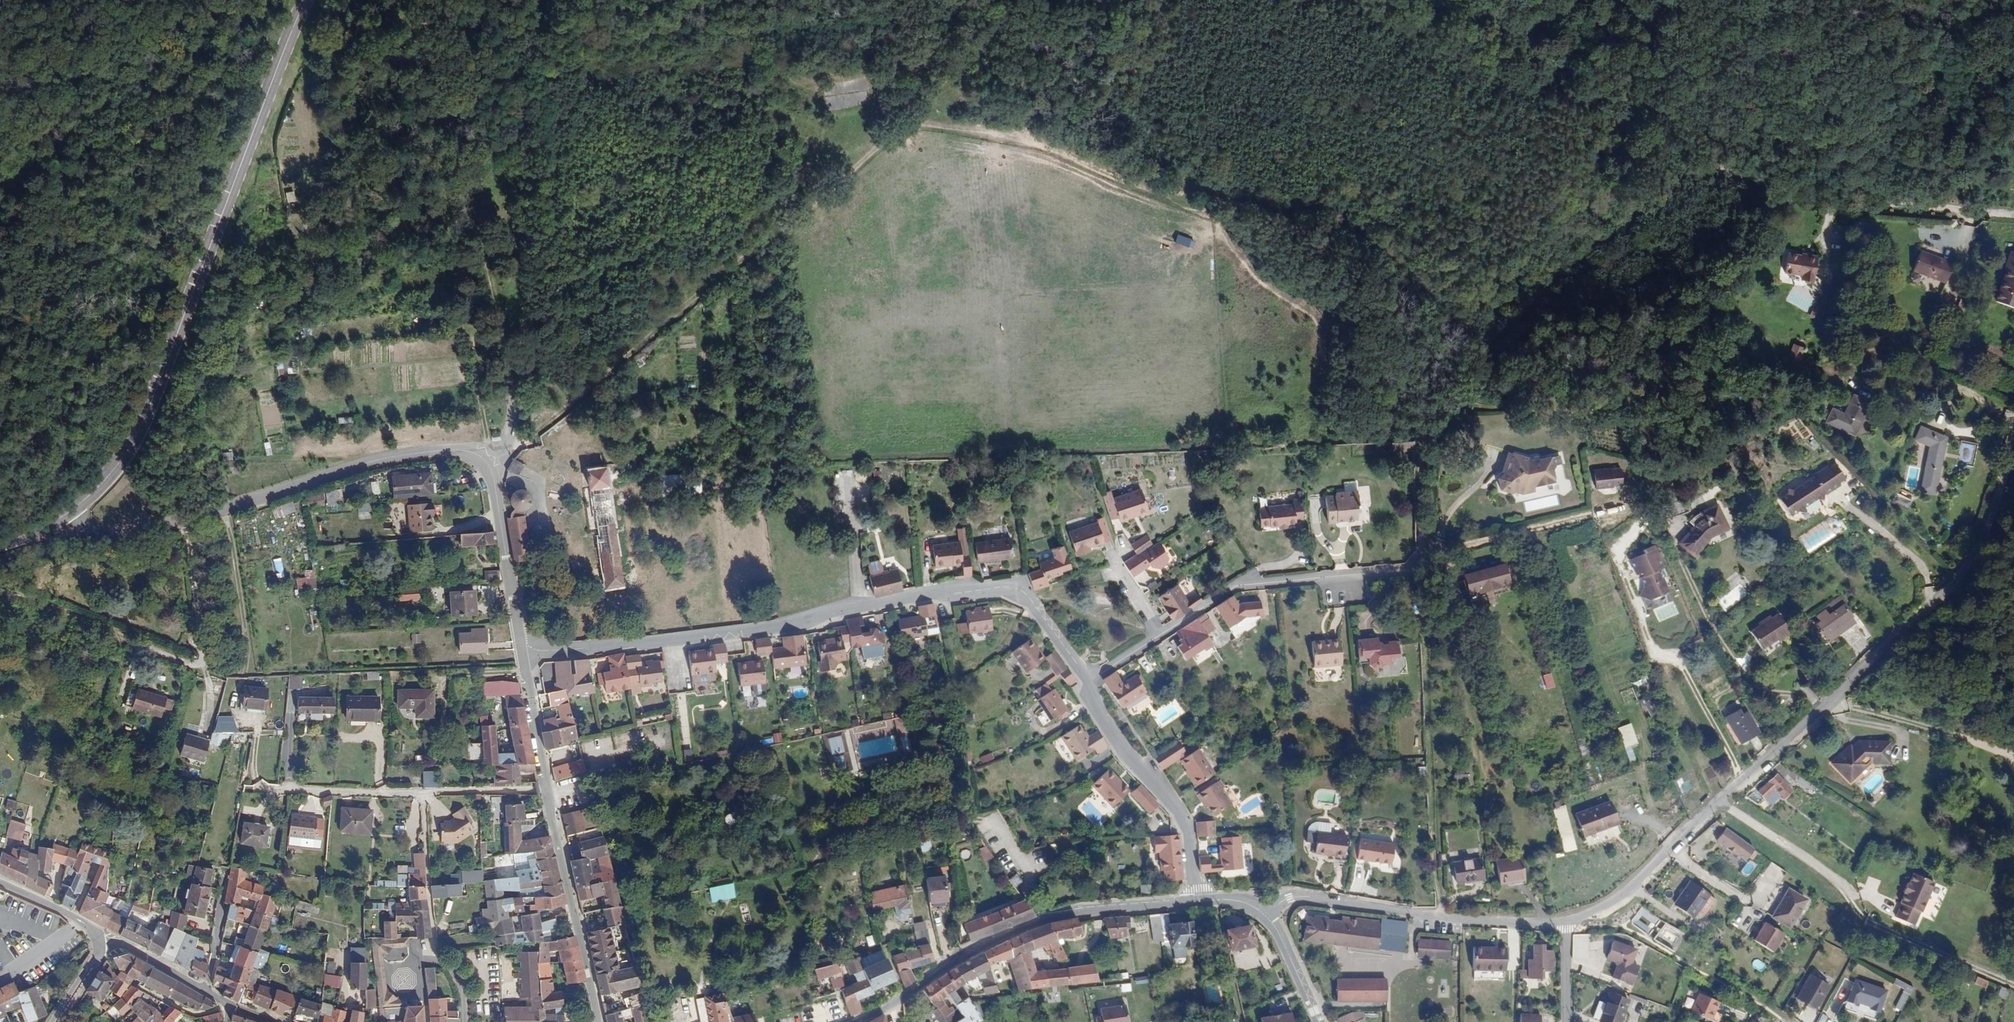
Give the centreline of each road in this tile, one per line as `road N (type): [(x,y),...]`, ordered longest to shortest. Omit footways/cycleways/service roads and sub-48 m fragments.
road 1 (residential): [(2013,455),(1984,551),(1632,886),(1566,922)]
road 2 (tertiary): [(61,518),(91,533),(129,528),(387,458),(470,451),(490,466),(521,647)]
road 3 (tertiary): [(1087,681),(1026,594),(998,586),(726,634),(521,647)]
road 4 (track): [(1446,327),(1256,206),(1155,191),(994,134),(907,126),(883,145)]
road 5 (secondary): [(306,0),(149,409),(111,472),(61,518)]
road 6 (track): [(1356,0),(1463,58),(1585,102),(1606,124),(1544,214),(1446,327)]
road 7 (track): [(1742,782),(1680,665),(1651,646),(1620,564),(1639,520),(1634,513),(1622,509),(1419,559)]
road 8 (track): [(883,145),(490,466)]
road 9 (track): [(1487,358),(1650,221),(1737,196),(1856,202)]
road 10 (tertiary): [(1198,901),(1050,921),(952,962),(856,1021)]
road 11 (track): [(0,590),(198,663),(211,637),(182,517)]
road 12 (track): [(1718,803),(1839,883),(1857,914),(1878,928),(2013,987)]
road 13 (residential): [(293,702),(288,788),(425,795),(546,788)]
road 14 (track): [(1223,204),(1150,169),(1084,120),(1021,31),(1003,21),(986,29)]
road 15 (residential): [(1566,922),(1458,919),(1296,896),(1263,913)]
road 16 (residential): [(1162,634),(1236,586),(1407,569),(1419,559)]
road 17 (tertiary): [(1198,901),(1184,817),(1109,729),(1087,681)]
road 18 (residential): [(546,788),(597,1021)]
road 19 (residential): [(1856,202),(2013,217)]
road 20 (track): [(907,126),(986,29),(987,0)]
road 21 (residential): [(235,1009),(121,944),(102,946)]
road 22 (residential): [(521,647),(546,788)]
road 23 (residential): [(102,946),(85,924),(0,883)]
road 24 (tertiary): [(1319,1021),(1263,913)]

